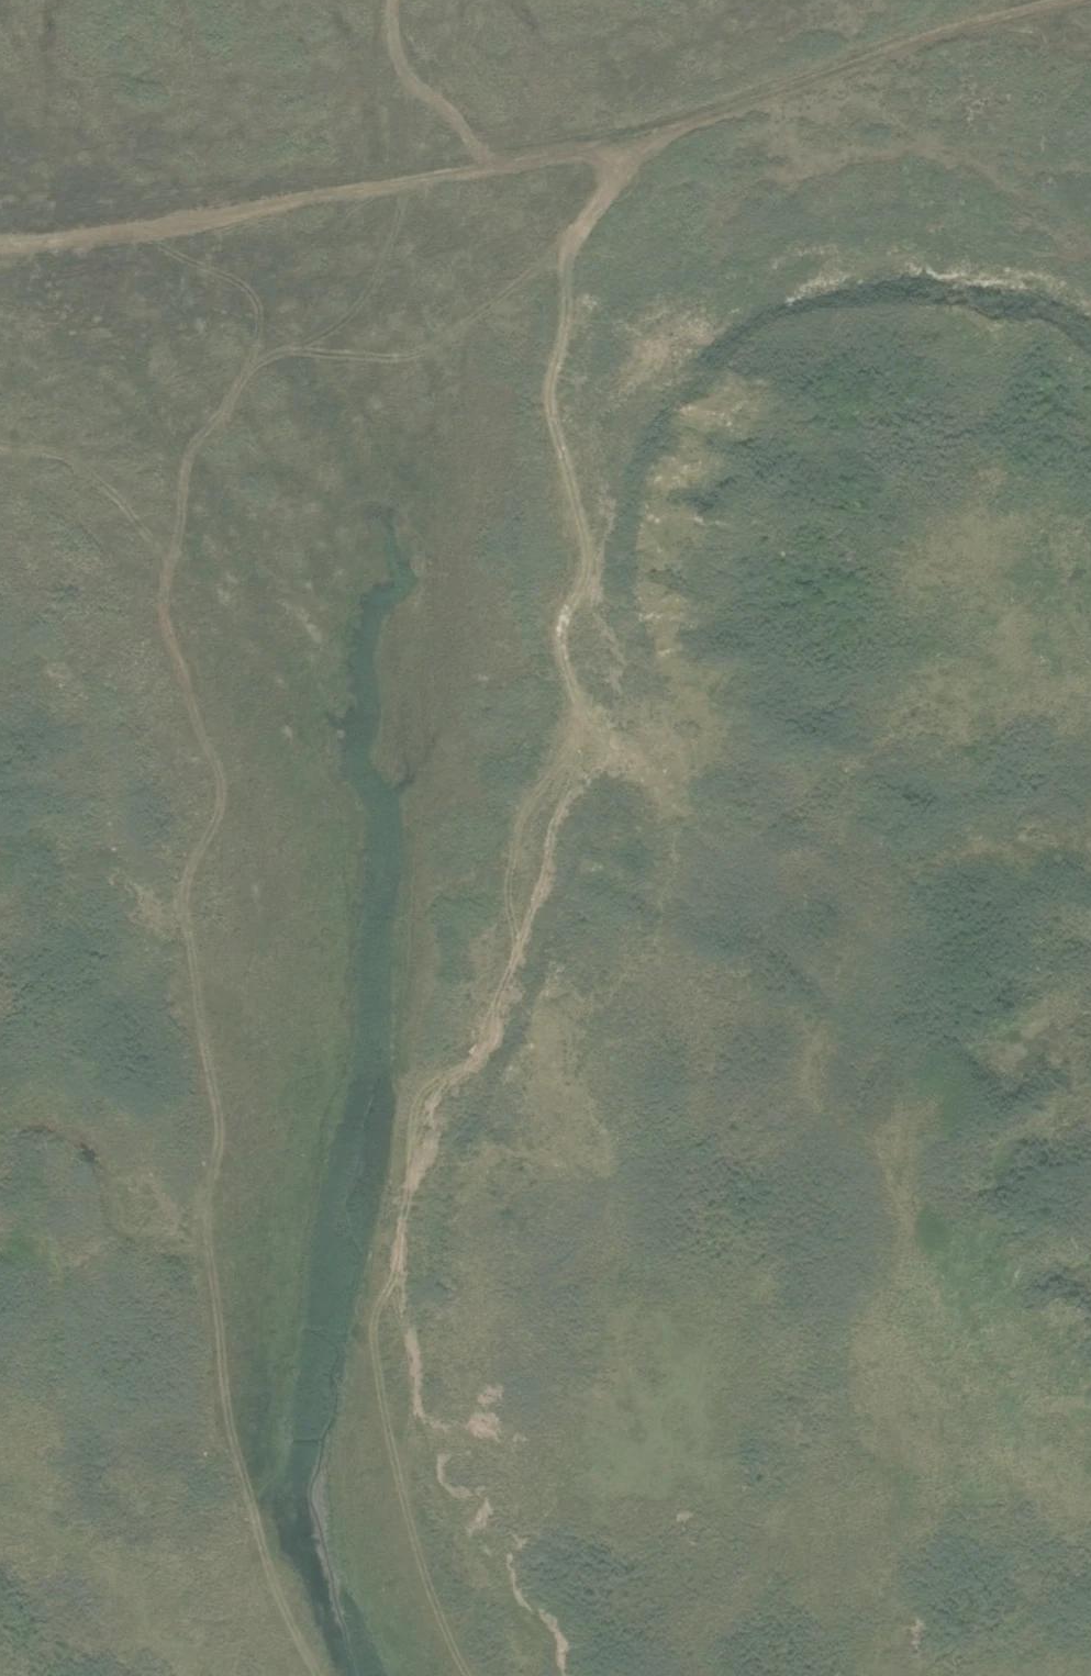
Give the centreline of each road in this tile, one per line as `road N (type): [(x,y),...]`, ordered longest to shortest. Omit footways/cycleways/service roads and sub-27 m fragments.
road 1 (track): [(0,237),(114,229),(735,105),(939,33),(1071,0)]

